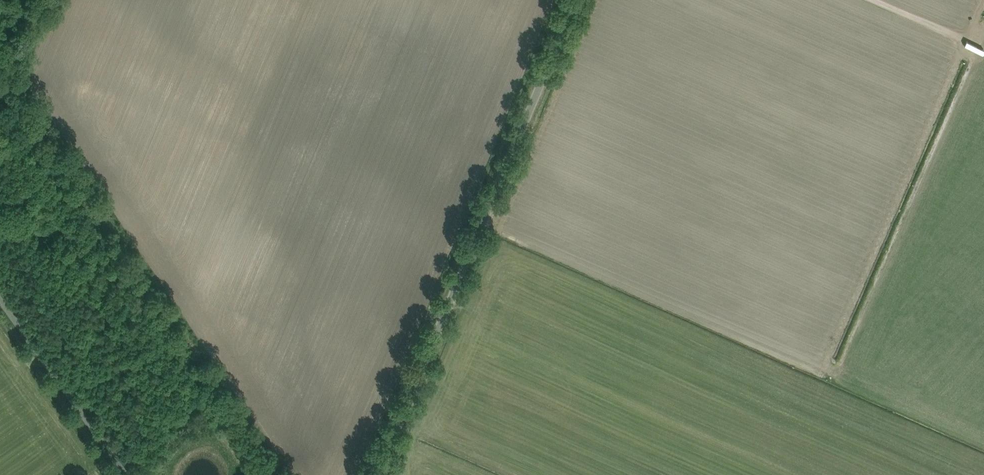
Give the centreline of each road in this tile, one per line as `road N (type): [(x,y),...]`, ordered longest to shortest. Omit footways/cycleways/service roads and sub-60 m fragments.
road 1 (unclassified): [(378,474),(579,0)]

